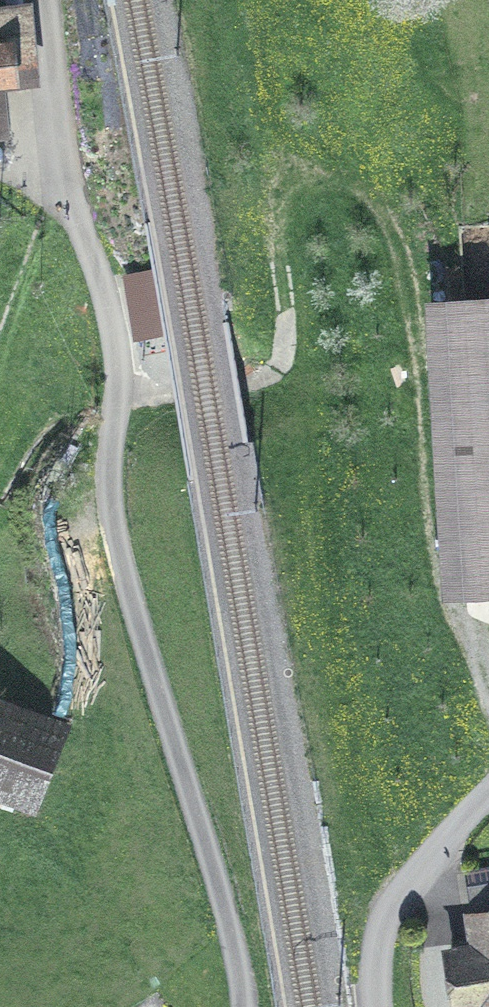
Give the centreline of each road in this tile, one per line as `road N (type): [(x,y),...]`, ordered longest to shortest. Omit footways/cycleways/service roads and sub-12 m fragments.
road 1 (track): [(247,1006),(235,924),(121,529),(117,450),(137,392),(94,253),(67,203),(48,0)]
road 2 (track): [(392,1006),(387,972),(425,883),(488,819)]
road 3 (track): [(137,392),(251,391),(293,377),(302,324)]

